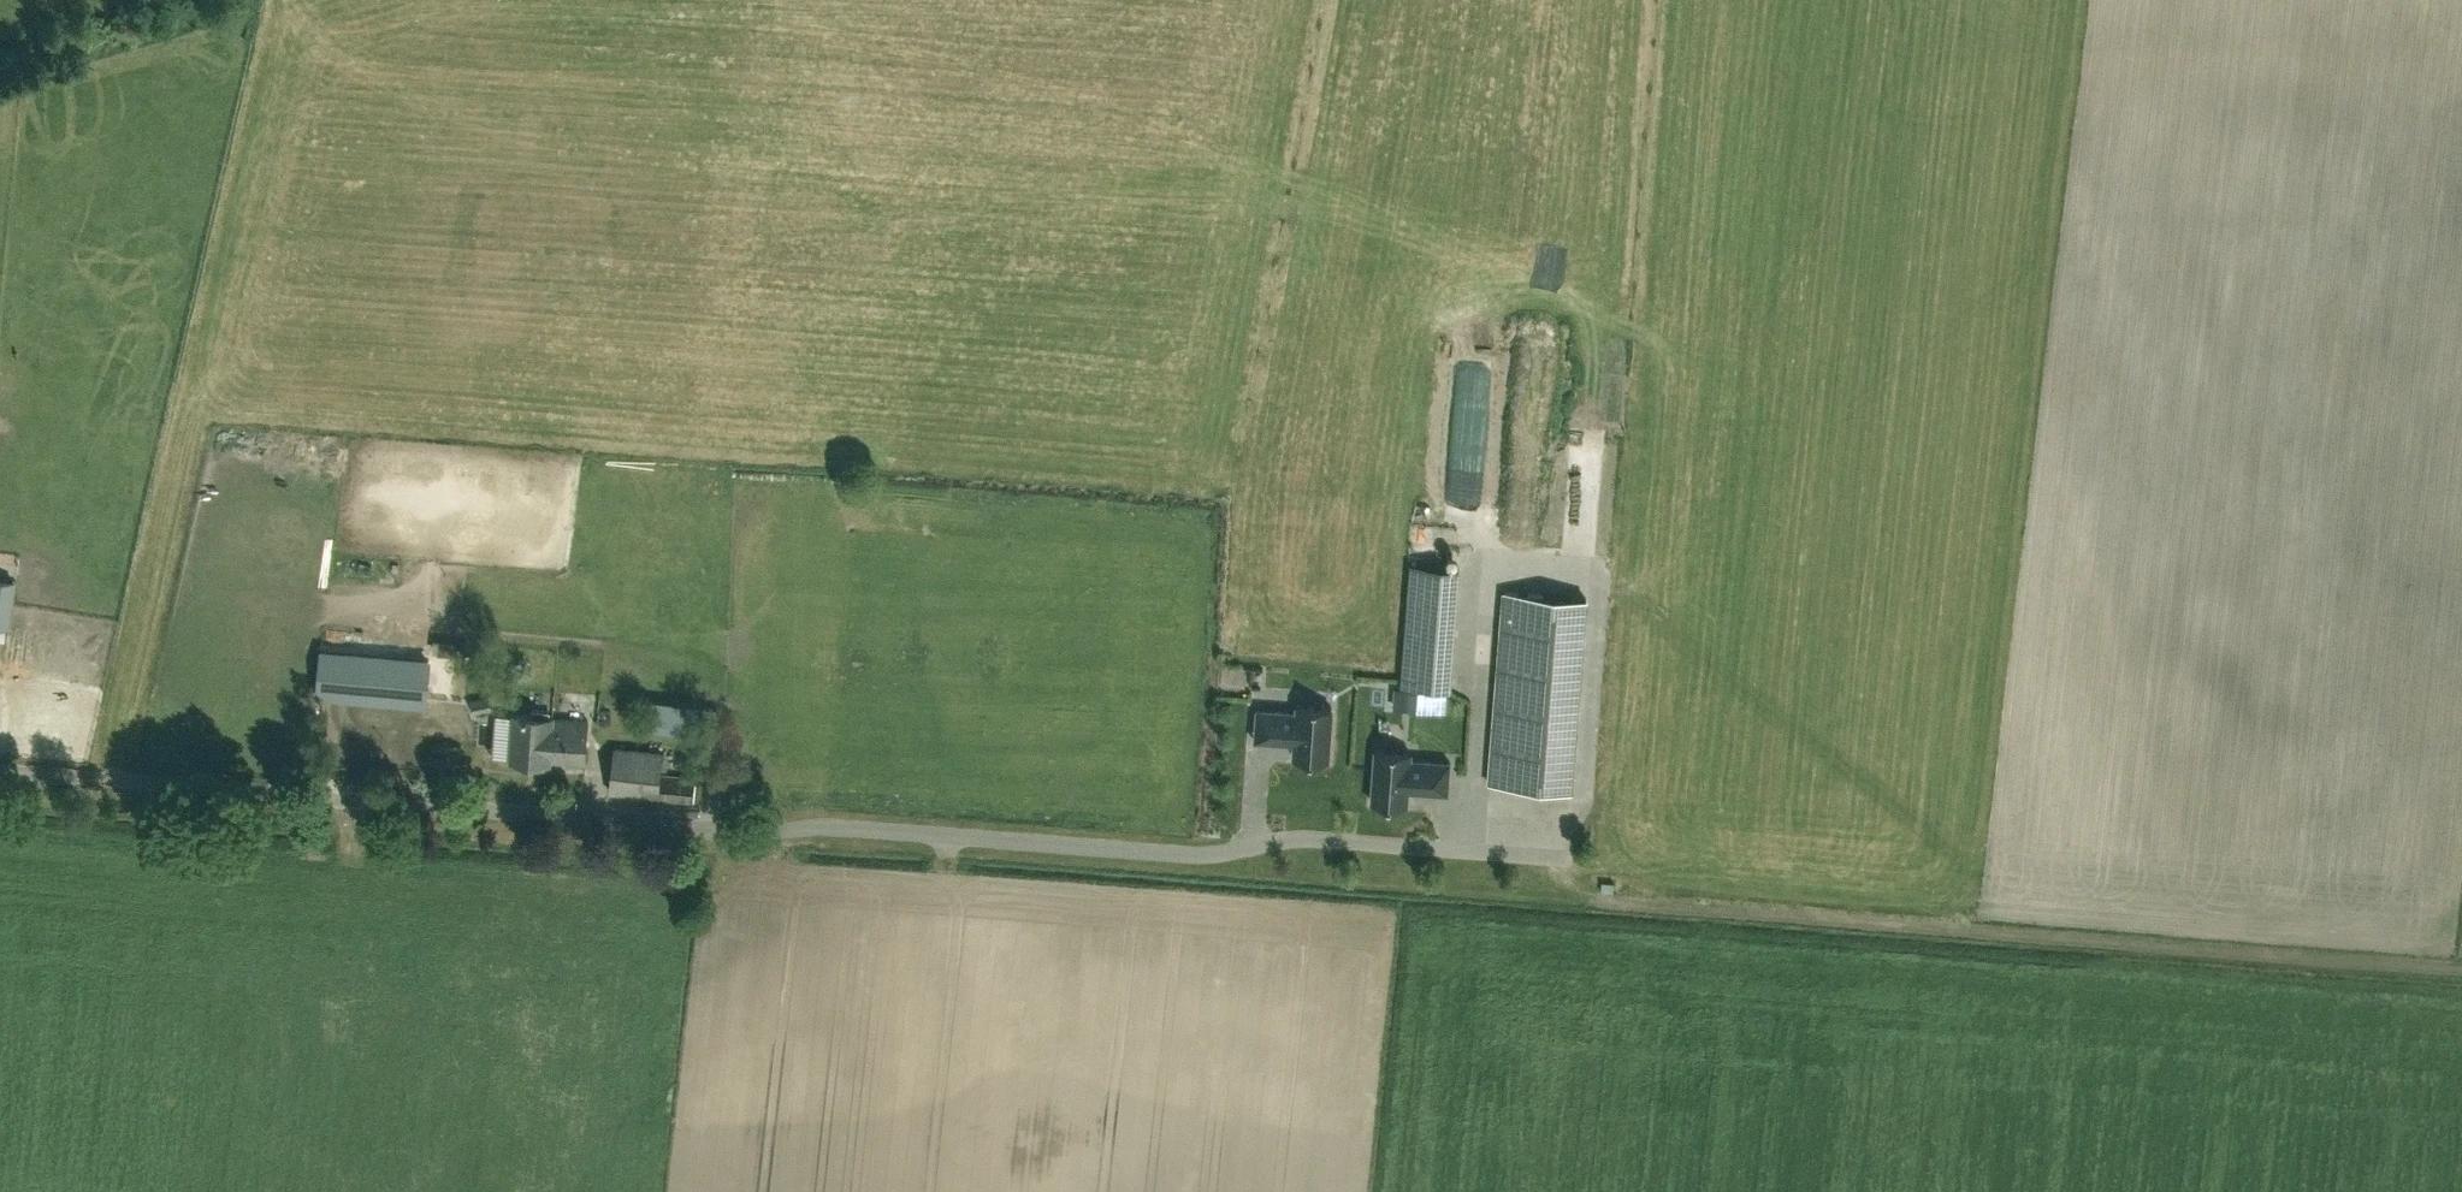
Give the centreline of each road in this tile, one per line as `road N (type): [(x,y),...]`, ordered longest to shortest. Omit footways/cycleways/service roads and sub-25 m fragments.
road 1 (unclassified): [(726,832),(0,771)]

